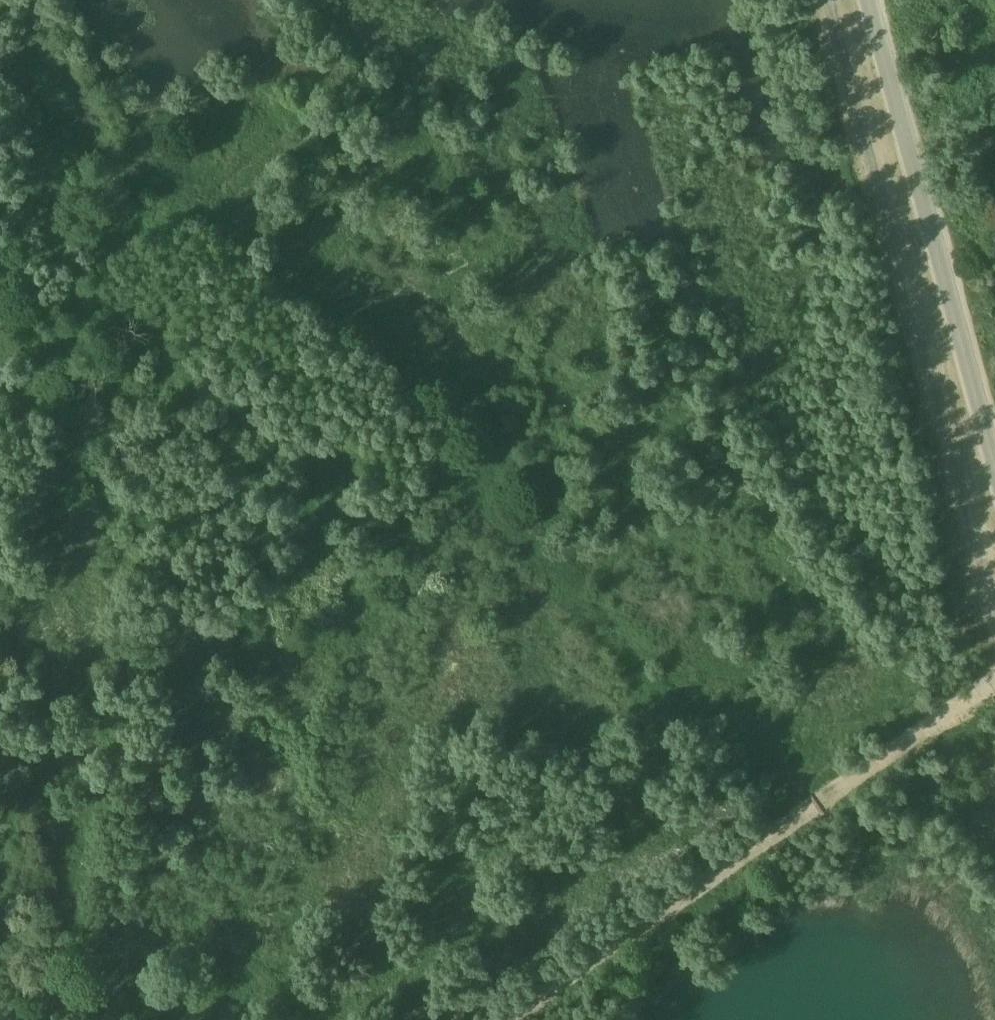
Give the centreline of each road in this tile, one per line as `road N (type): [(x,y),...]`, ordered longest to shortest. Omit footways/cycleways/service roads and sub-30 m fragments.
road 1 (track): [(502,1019),(994,678)]
road 2 (unclassified): [(994,466),(868,0)]

